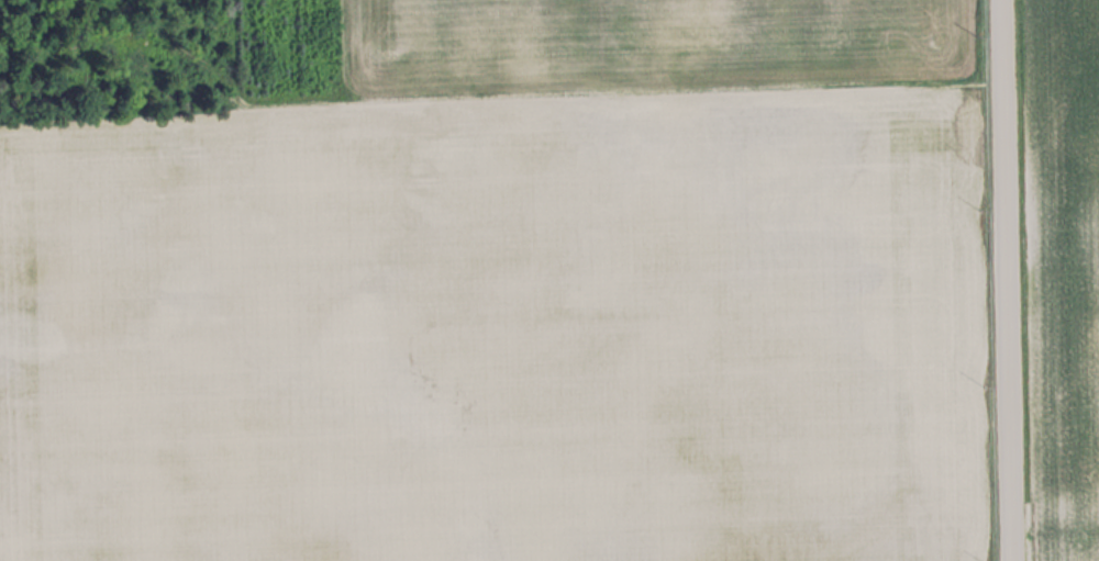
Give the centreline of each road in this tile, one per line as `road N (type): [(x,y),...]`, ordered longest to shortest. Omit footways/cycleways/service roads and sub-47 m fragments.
road 1 (residential): [(1007,560),(996,0)]

